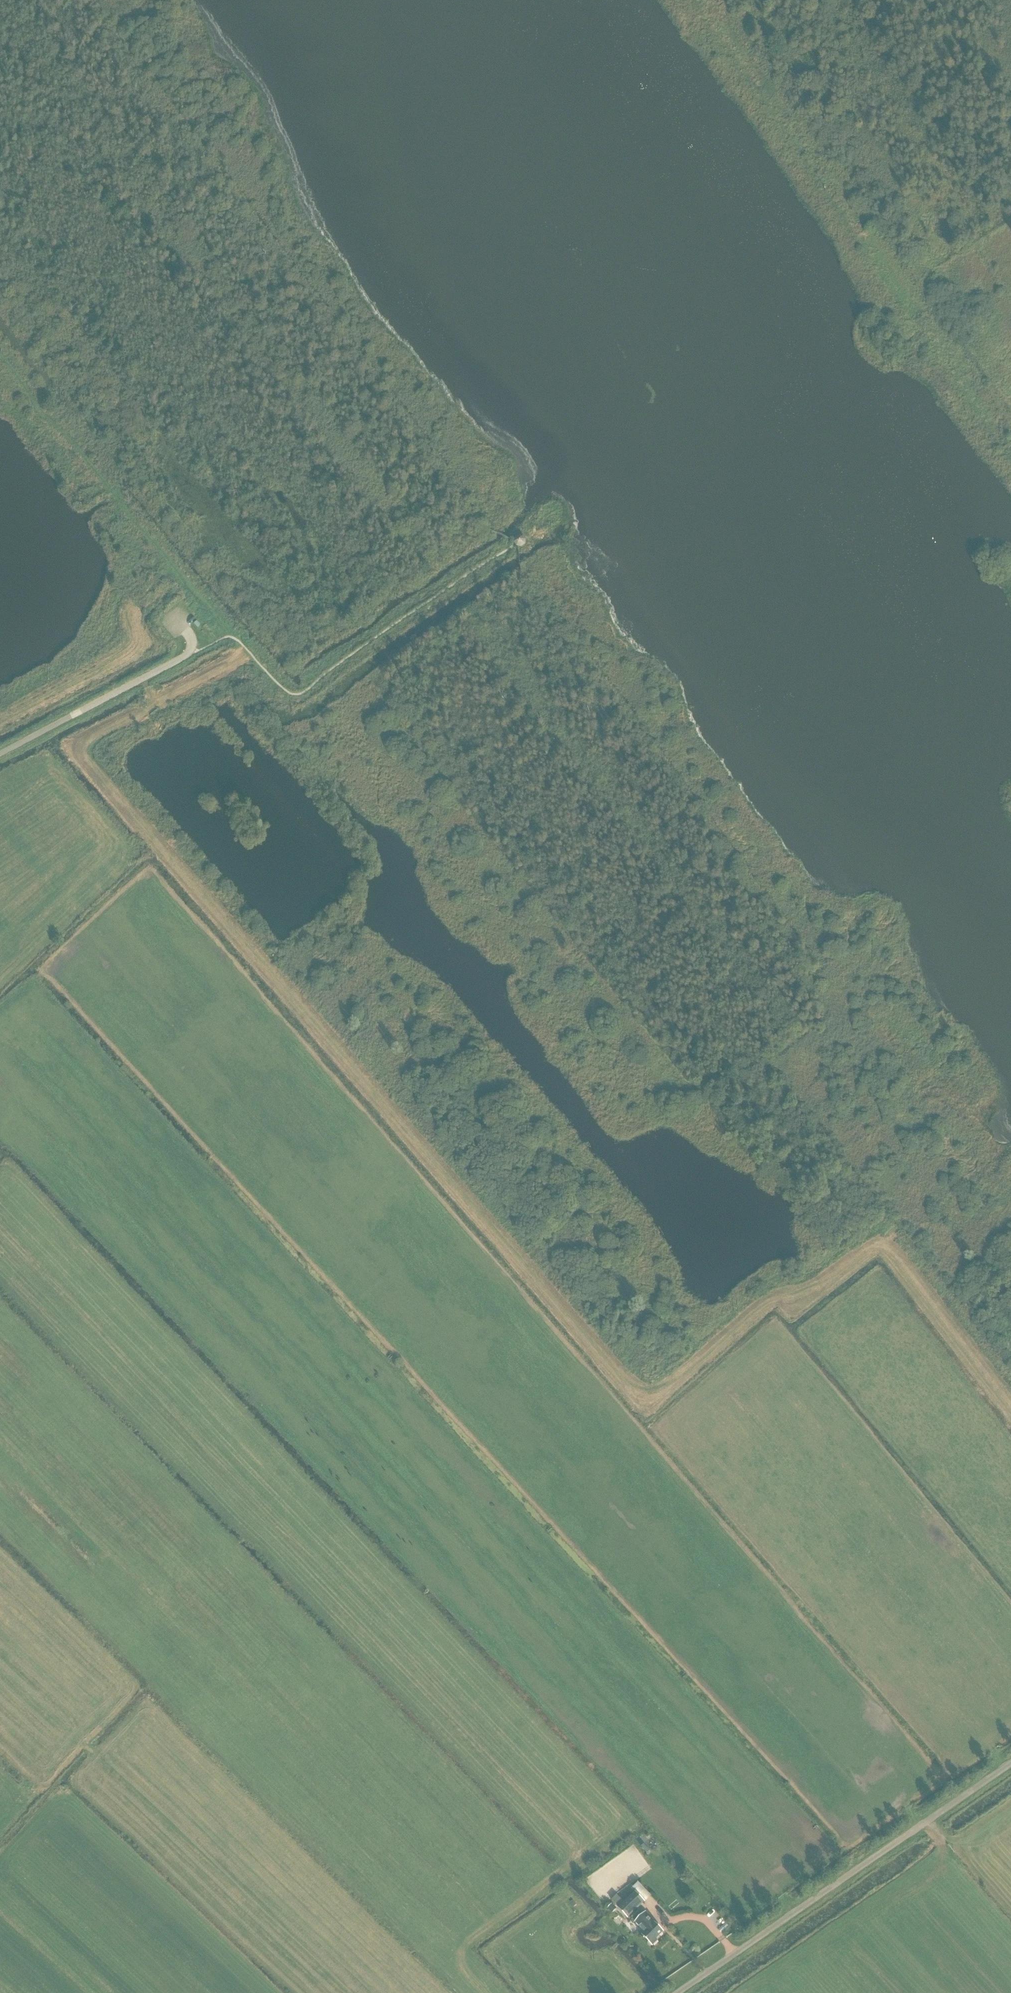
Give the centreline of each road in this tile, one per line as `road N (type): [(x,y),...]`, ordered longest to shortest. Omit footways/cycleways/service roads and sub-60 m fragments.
road 1 (unclassified): [(685,1992),(1010,1764)]
road 2 (unclassified): [(0,756),(185,659),(192,648),(186,633)]

